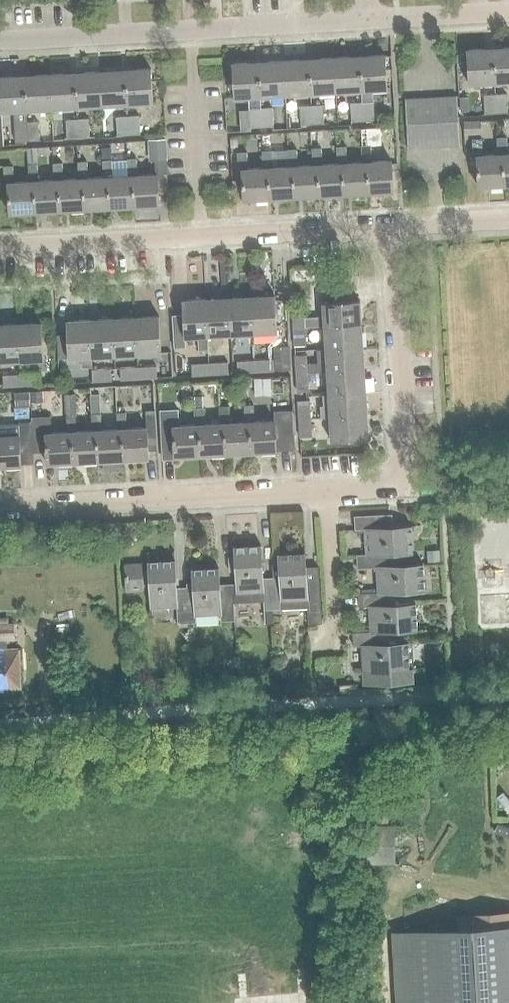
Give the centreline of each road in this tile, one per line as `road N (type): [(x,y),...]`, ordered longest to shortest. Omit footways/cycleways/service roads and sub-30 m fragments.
road 1 (residential): [(0,248),(390,226)]
road 2 (residential): [(0,40),(367,20)]
road 3 (residential): [(327,490),(407,486),(390,226)]
road 4 (residential): [(0,508),(327,490)]
road 5 (residential): [(336,639),(327,490)]
road 6 (residential): [(367,20),(508,12)]

